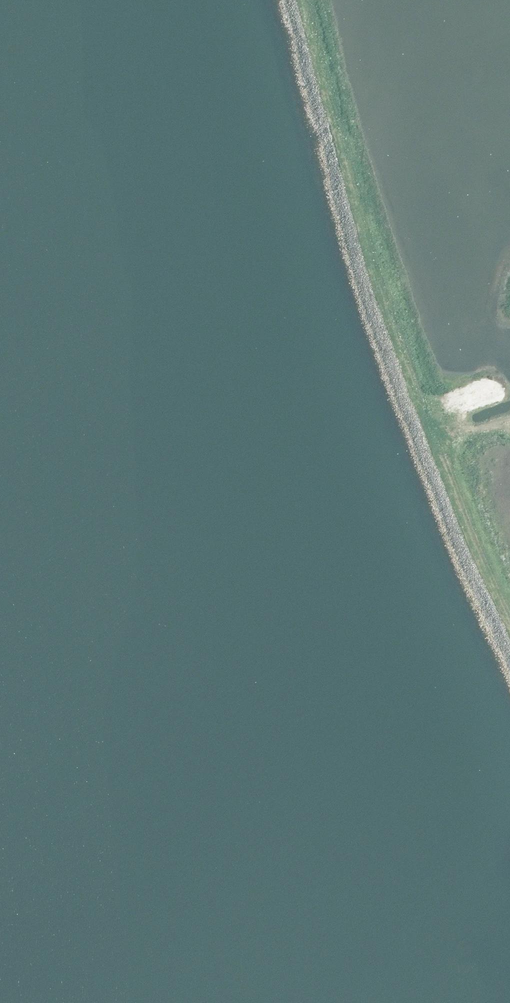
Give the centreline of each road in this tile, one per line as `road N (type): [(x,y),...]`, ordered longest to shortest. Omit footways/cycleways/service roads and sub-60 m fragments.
road 1 (track): [(509,632),(406,384),(356,231),(295,0)]

